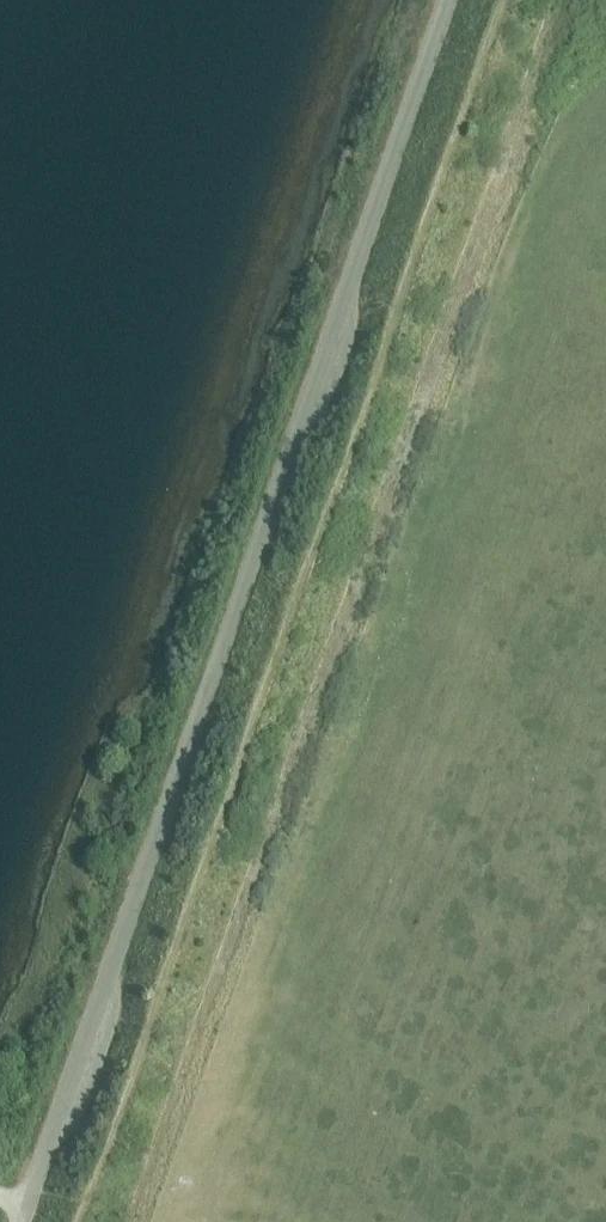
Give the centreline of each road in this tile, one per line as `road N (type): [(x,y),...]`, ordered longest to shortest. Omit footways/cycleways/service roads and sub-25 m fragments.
road 1 (unclassified): [(21,1221),(453,0)]

